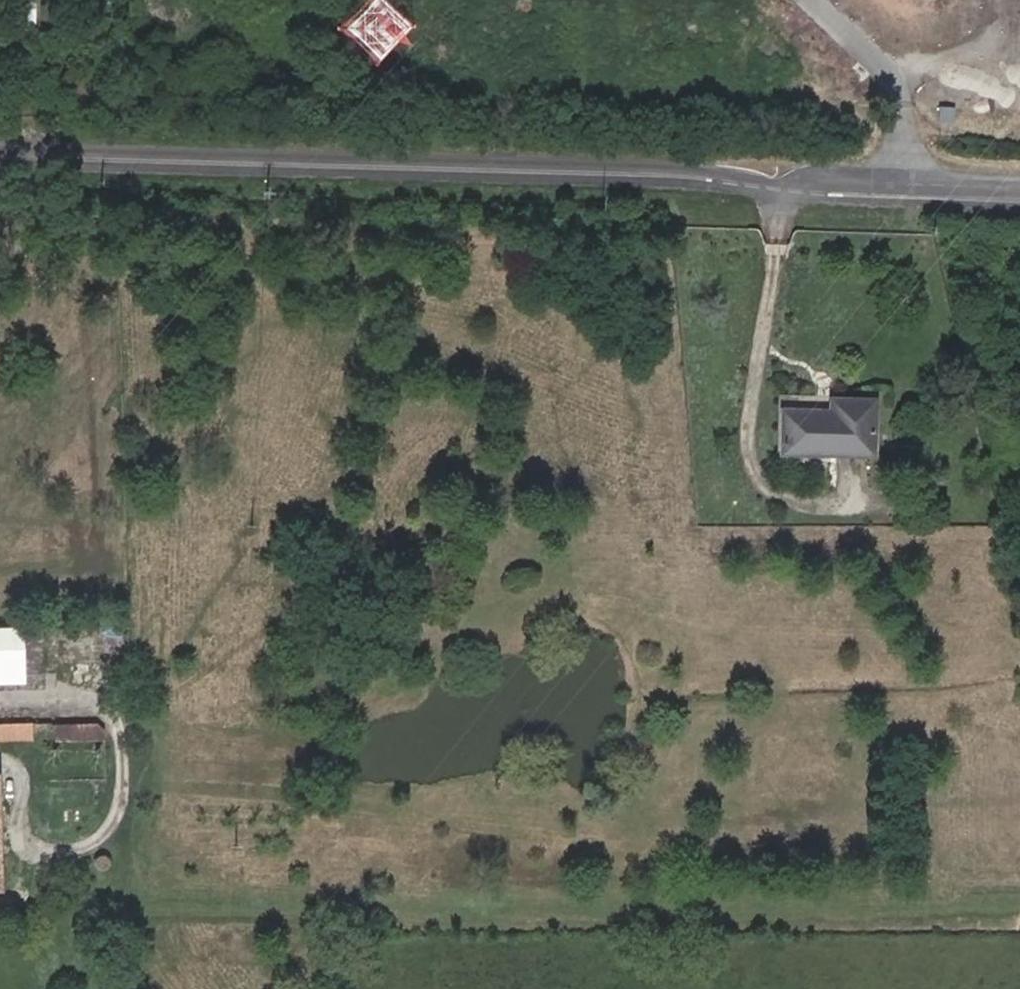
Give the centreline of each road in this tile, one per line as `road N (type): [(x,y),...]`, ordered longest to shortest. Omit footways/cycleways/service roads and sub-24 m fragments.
road 1 (tertiary): [(0,143),(701,167),(784,183),(810,177),(1019,182)]

